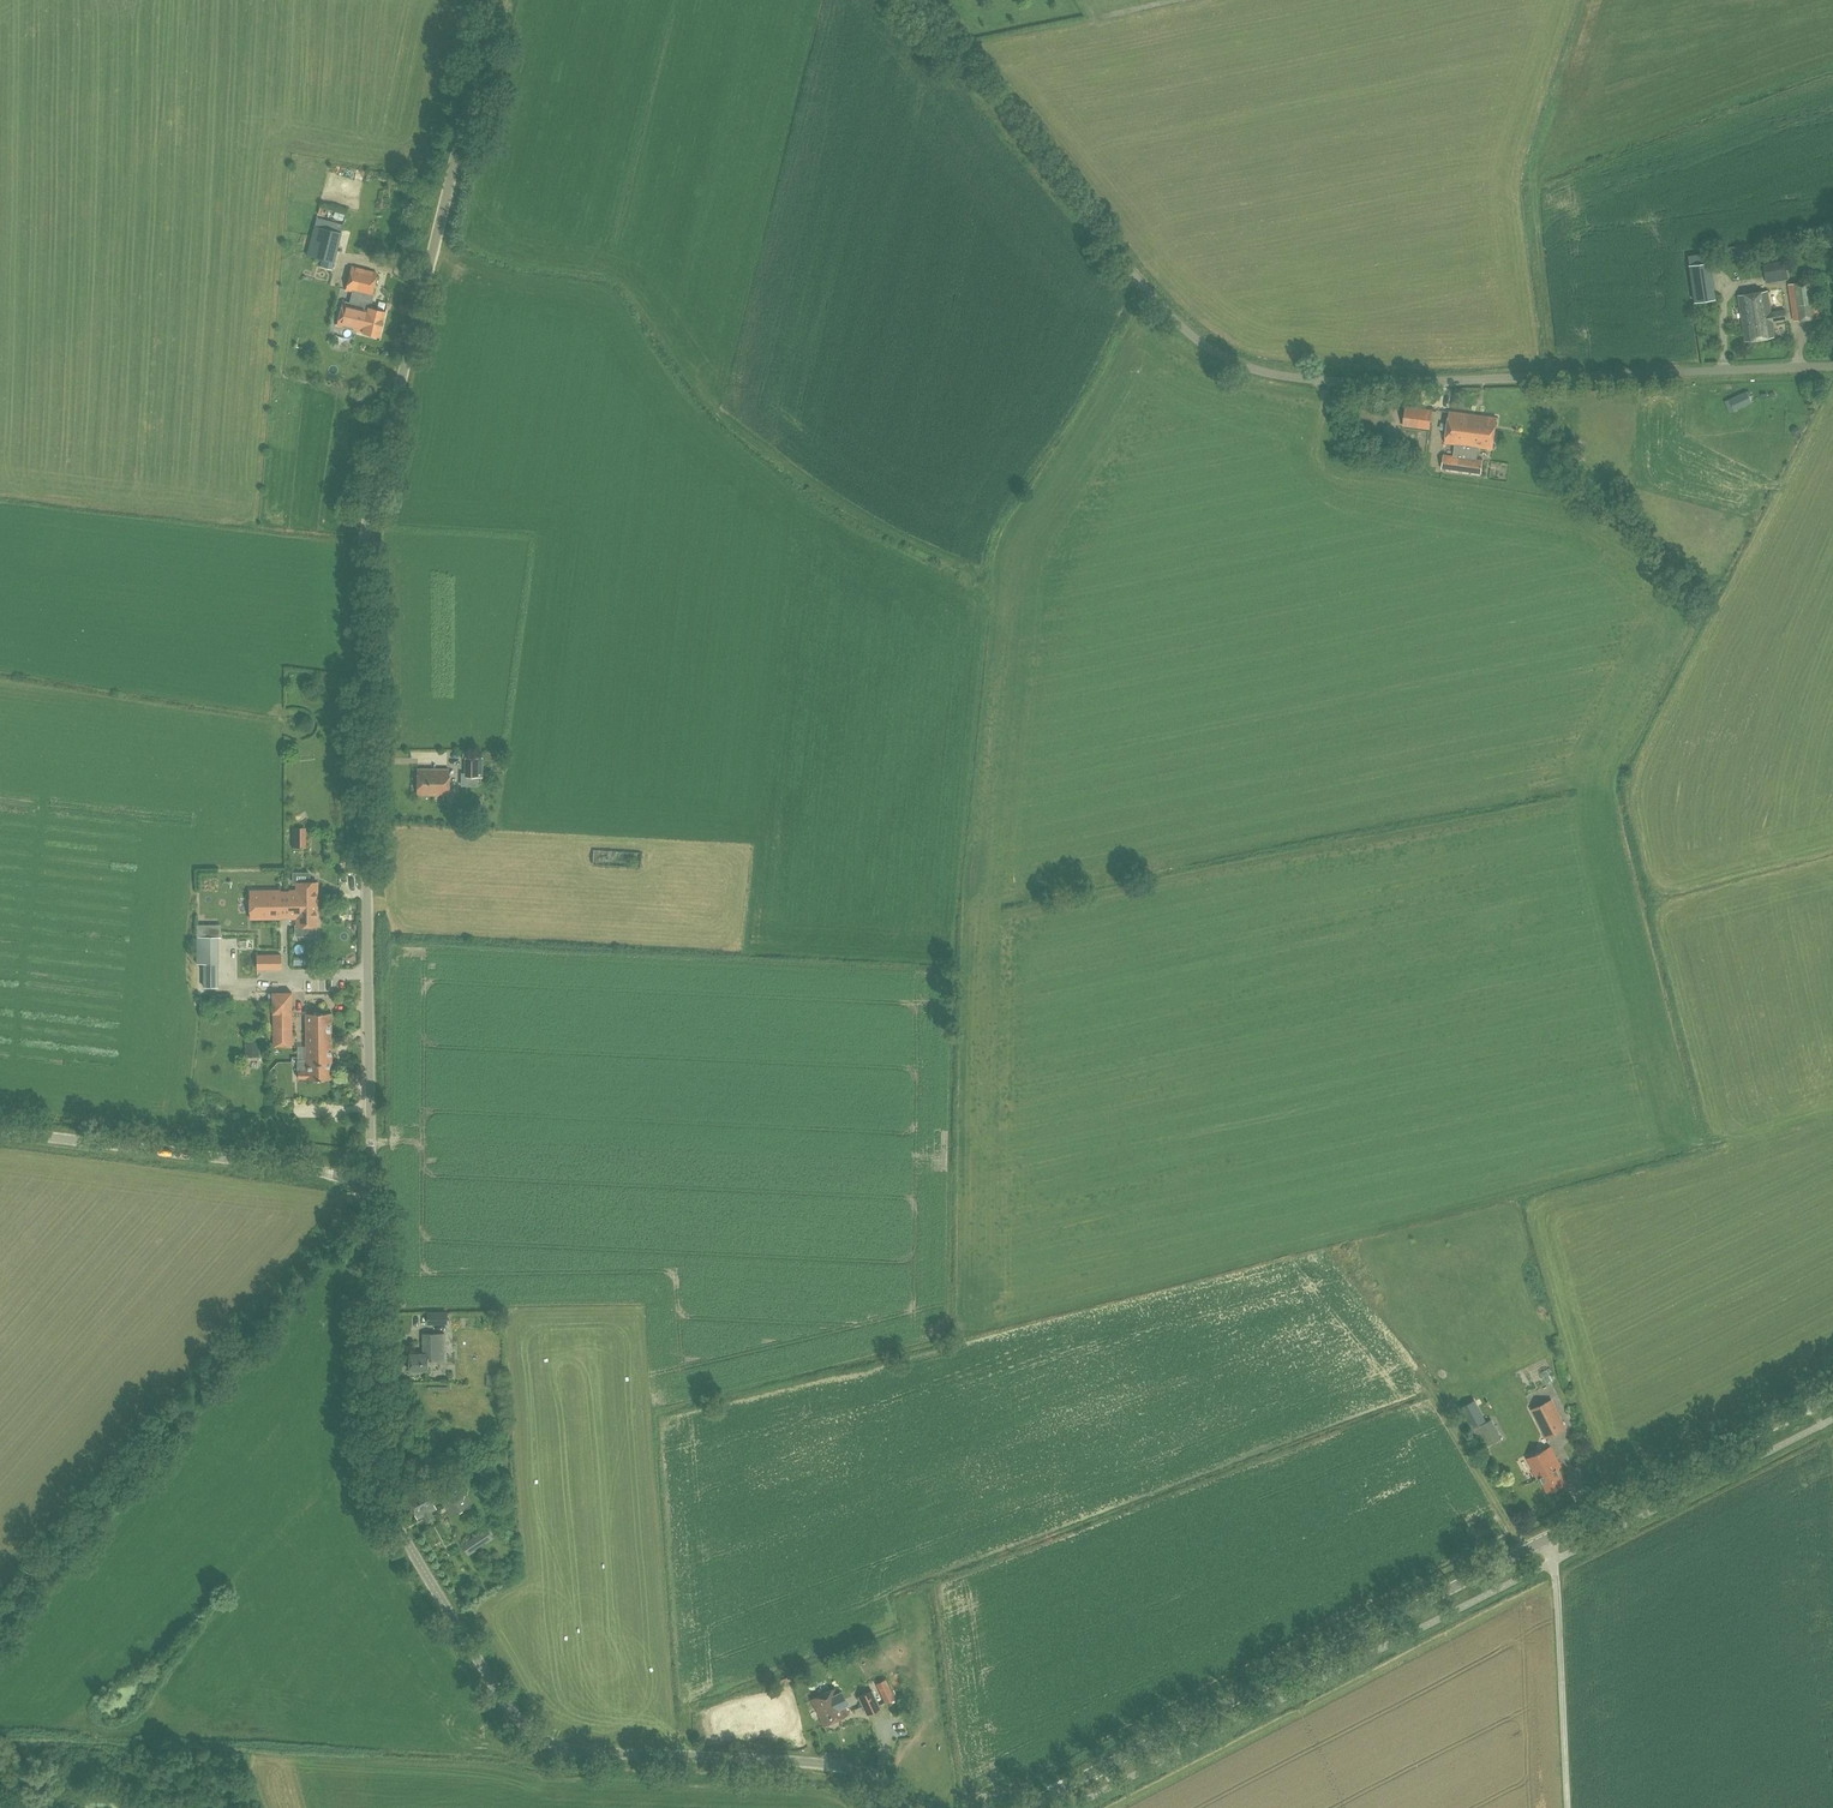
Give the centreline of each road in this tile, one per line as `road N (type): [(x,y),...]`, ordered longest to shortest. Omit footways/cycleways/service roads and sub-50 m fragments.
road 1 (unclassified): [(373,1179),(374,529),(497,0)]
road 2 (unclassified): [(1832,368),(1309,379),(1246,368),(1176,318),(917,0)]
road 3 (unclassified): [(909,1807),(845,1768),(590,1753),(558,1747),(517,1717),(399,1528),(383,1482),(373,1179)]
road 4 (secondary): [(1027,1807),(1832,1395)]
road 5 (track): [(0,1623),(373,1179)]
road 6 (unclassified): [(0,1129),(373,1179)]
road 7 (track): [(1546,1541),(1558,1580),(1569,1807)]

